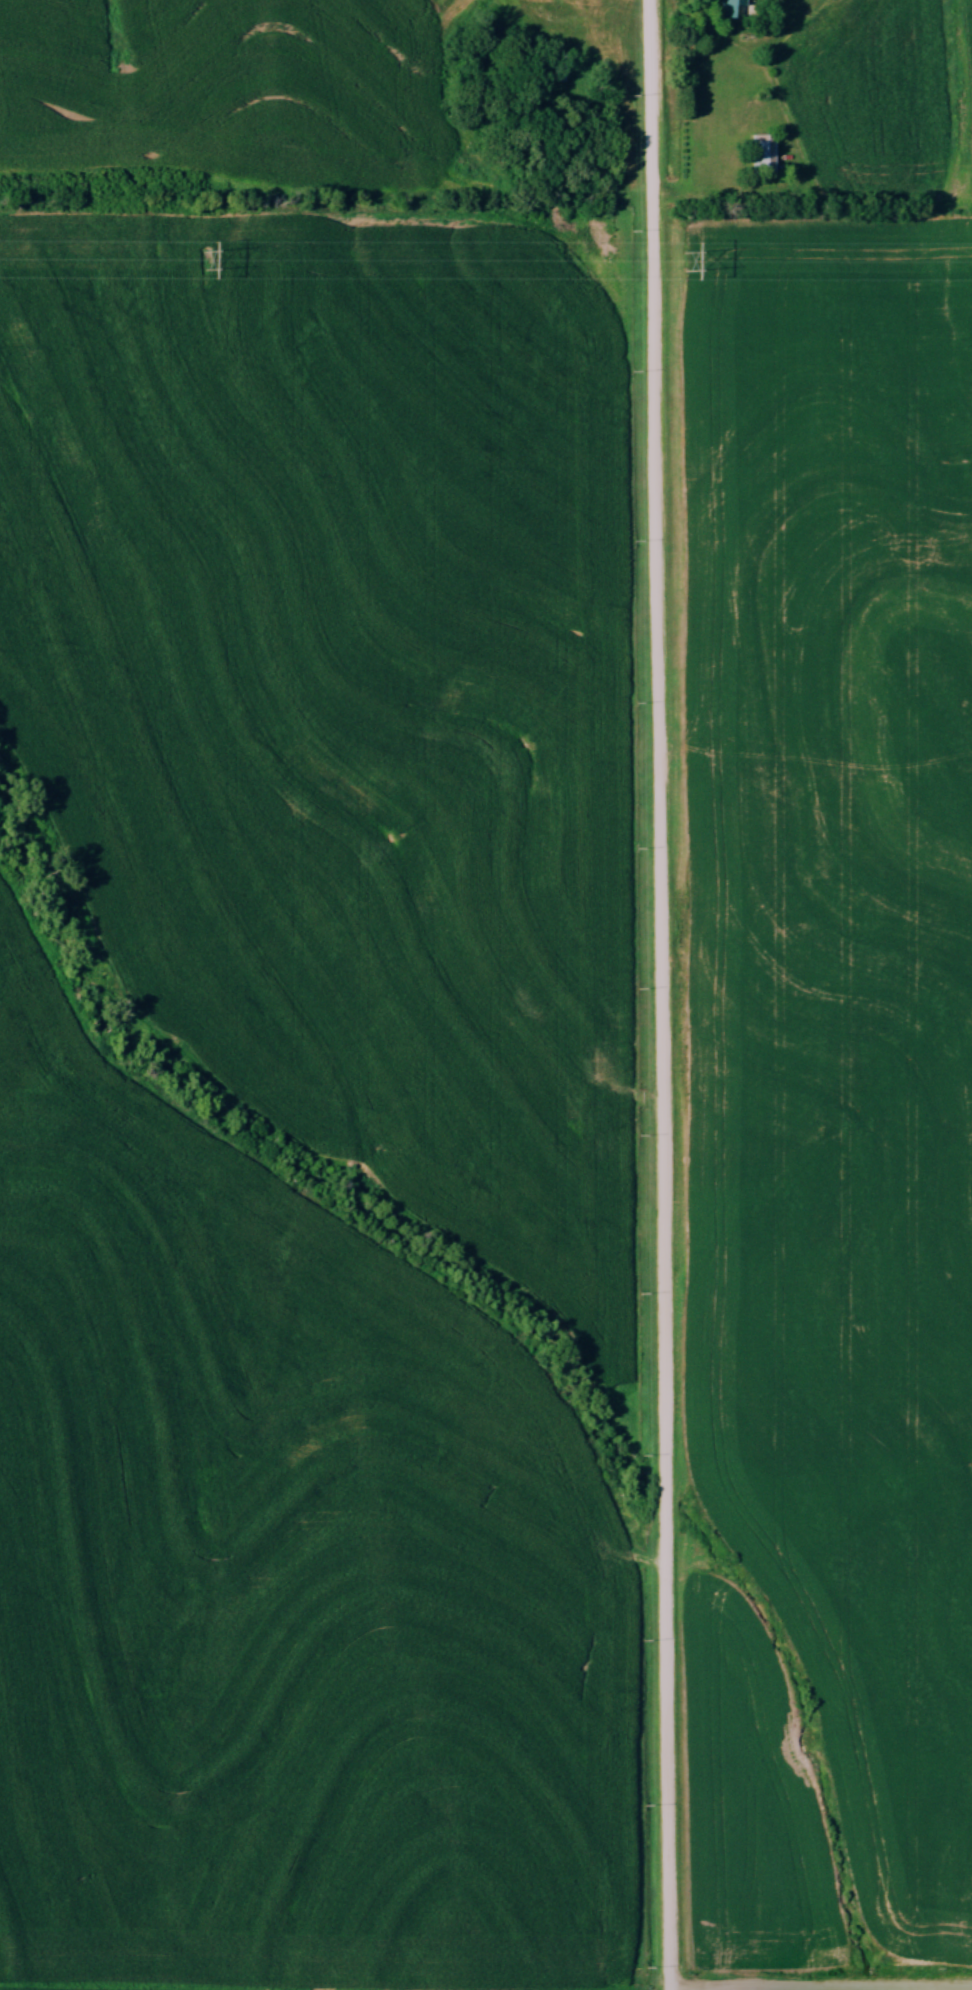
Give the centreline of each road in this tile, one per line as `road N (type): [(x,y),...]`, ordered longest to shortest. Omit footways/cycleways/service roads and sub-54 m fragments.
road 1 (residential): [(672,1989),(653,0)]

